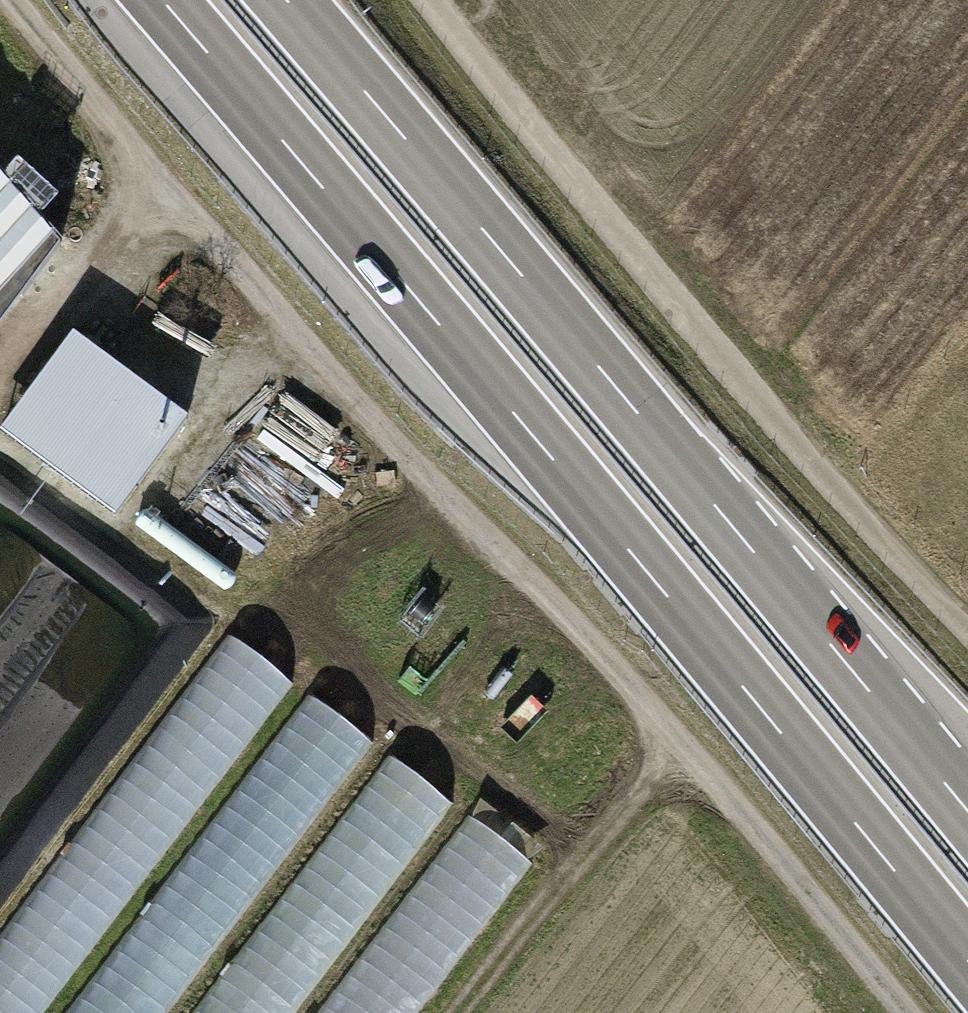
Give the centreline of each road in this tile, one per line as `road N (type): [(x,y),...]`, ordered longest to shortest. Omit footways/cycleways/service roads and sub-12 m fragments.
road 1 (track): [(892,1012),(24,0)]
road 2 (trunk): [(162,0),(967,961)]
road 3 (trunk): [(967,812),(288,0)]
road 4 (track): [(431,0),(719,354),(967,626)]

